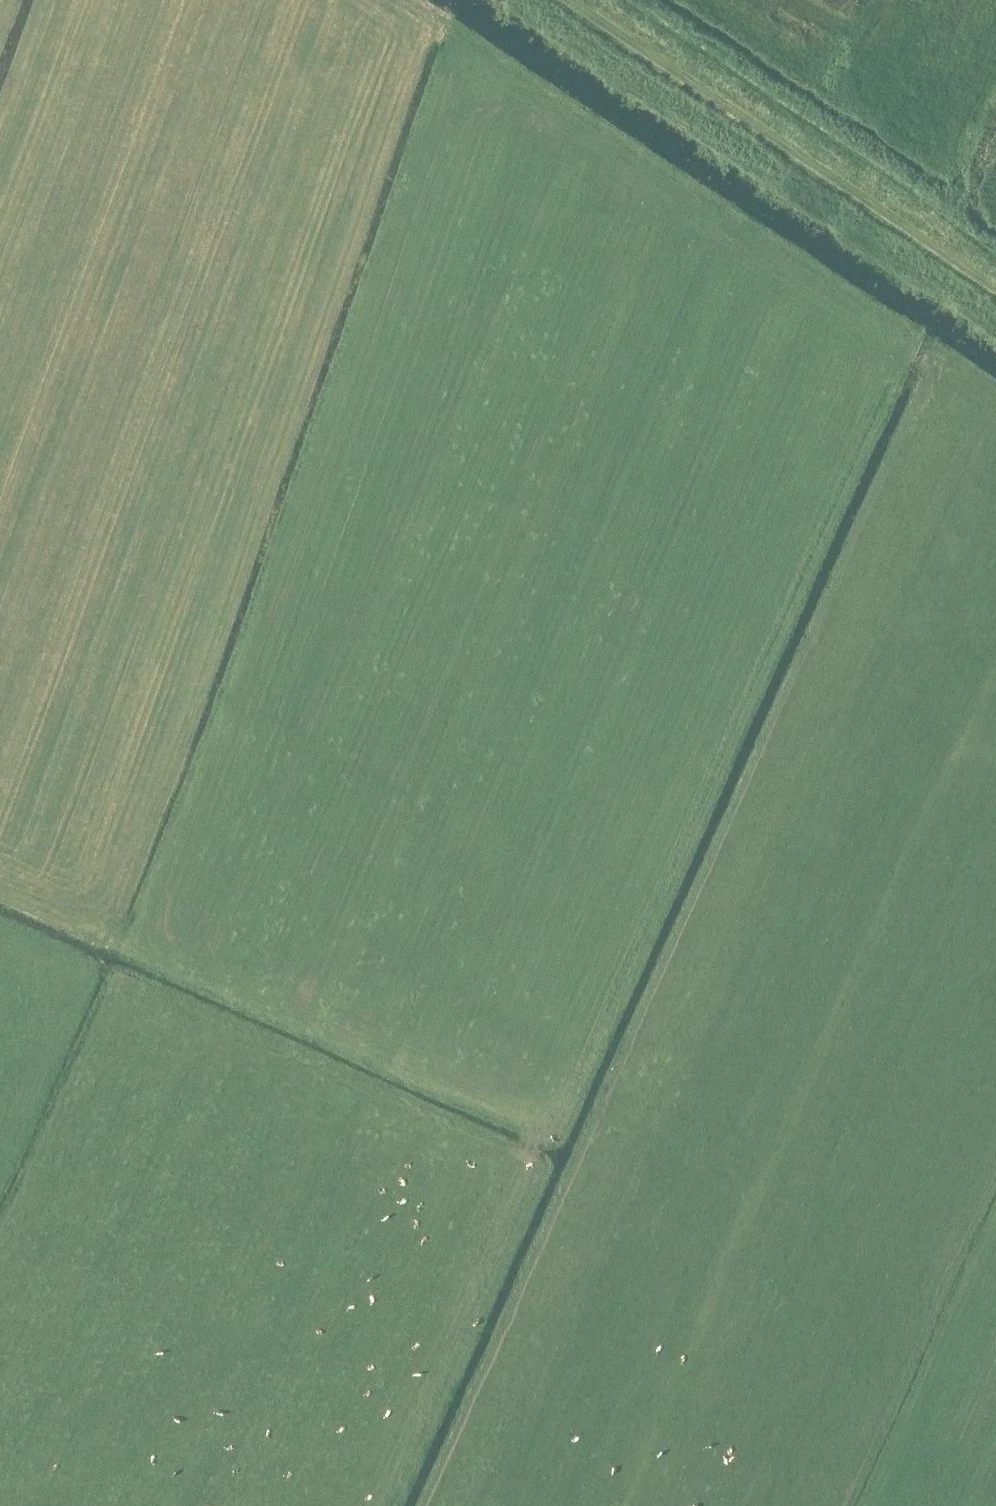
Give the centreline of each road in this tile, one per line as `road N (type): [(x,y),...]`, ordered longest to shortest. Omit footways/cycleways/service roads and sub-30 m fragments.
road 1 (track): [(567,0),(995,291)]

